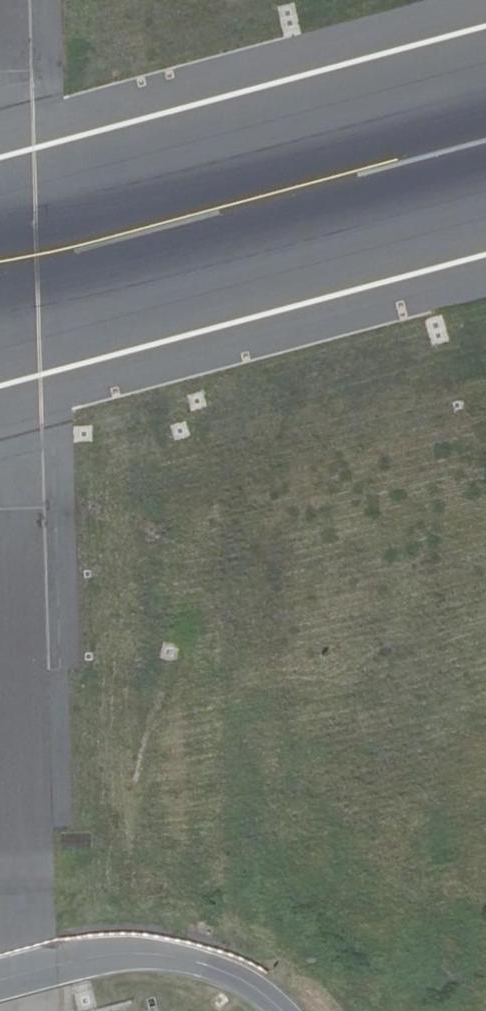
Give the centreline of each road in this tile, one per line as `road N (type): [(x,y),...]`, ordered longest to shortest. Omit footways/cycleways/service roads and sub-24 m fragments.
road 1 (unclassified): [(33,1010),(0,54)]

